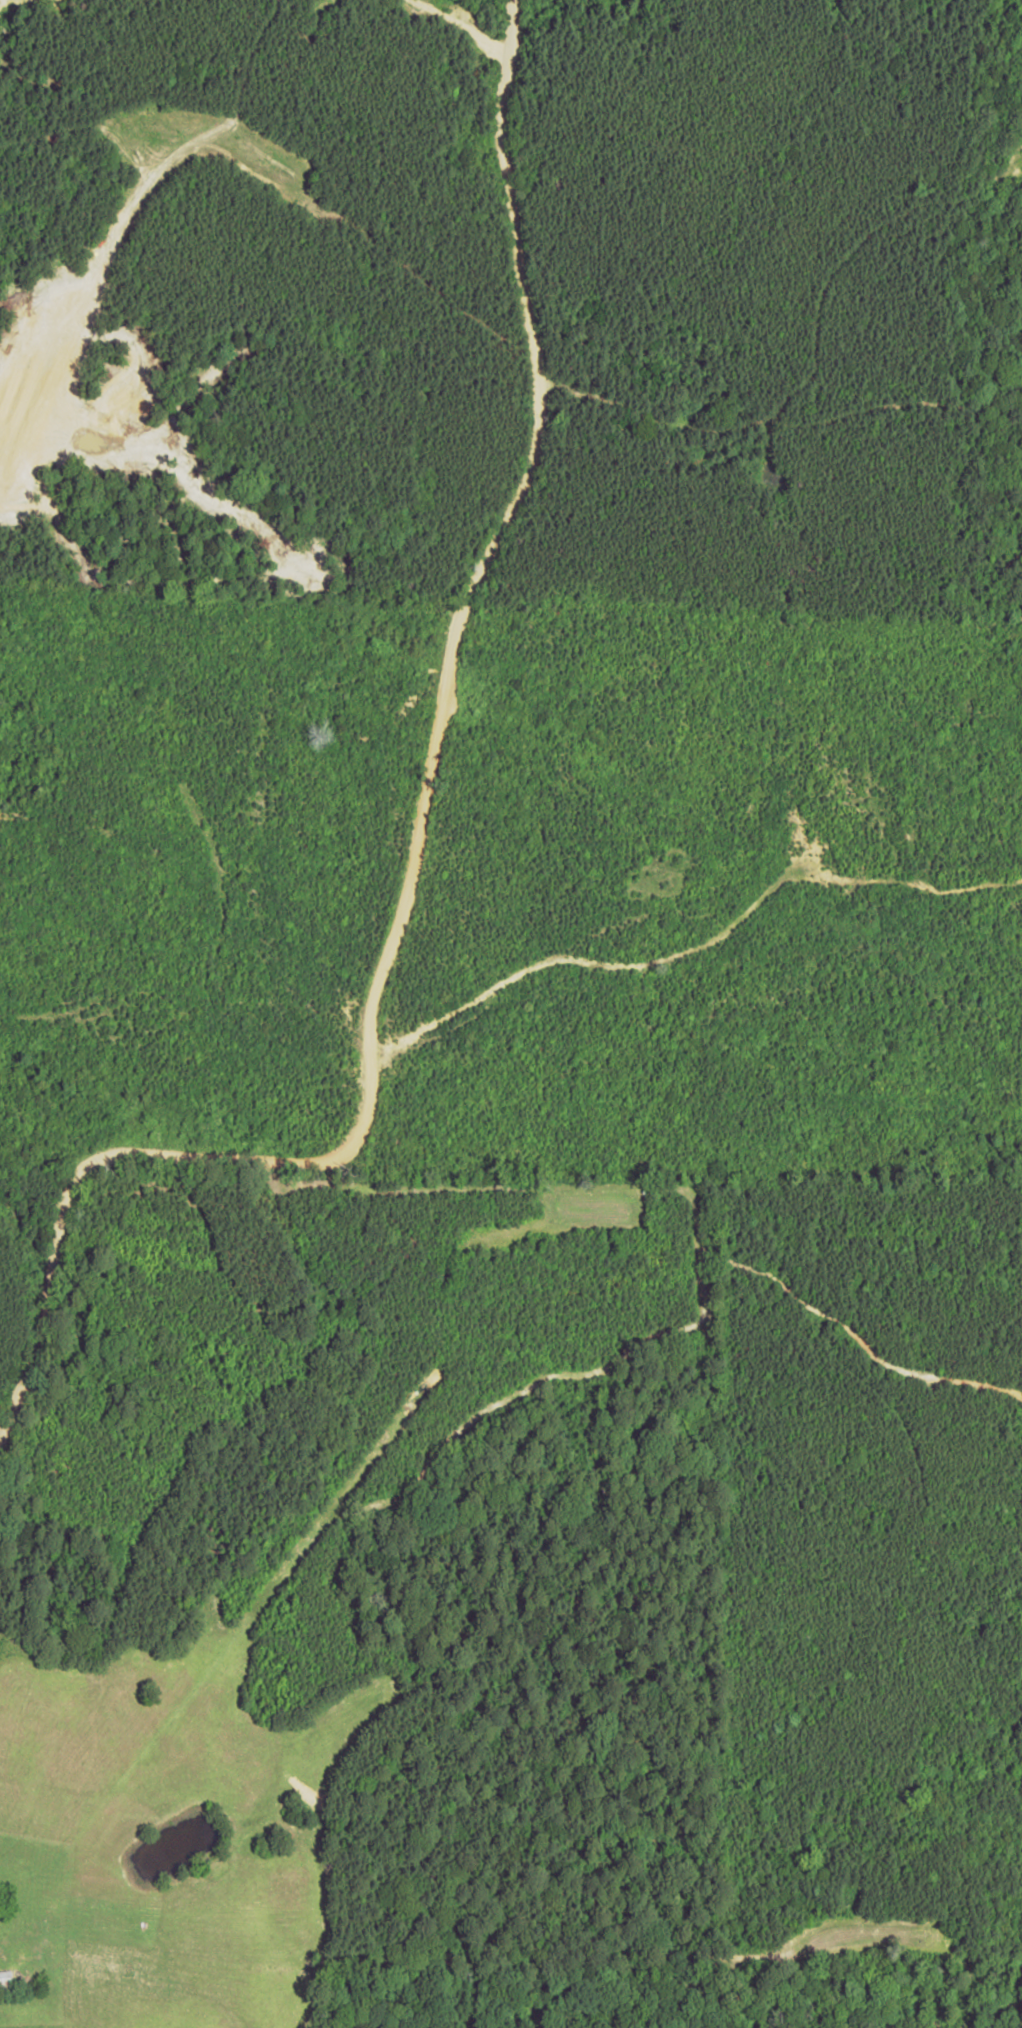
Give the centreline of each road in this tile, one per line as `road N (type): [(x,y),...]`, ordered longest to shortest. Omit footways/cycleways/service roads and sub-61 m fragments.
road 1 (residential): [(0,1603),(92,1262),(132,1227),(390,1192),(430,1152),(400,1067),(400,982),(555,407),(515,202),(527,0)]

